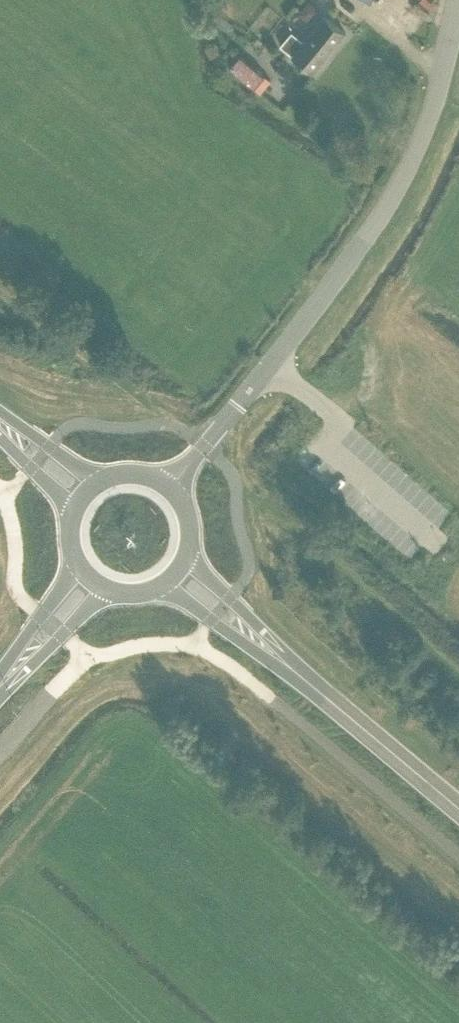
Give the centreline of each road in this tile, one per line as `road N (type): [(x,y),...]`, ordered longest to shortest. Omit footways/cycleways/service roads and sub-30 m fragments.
road 1 (unclassified): [(312,303),(403,168),(435,91),(458,0)]
road 2 (unclassified): [(172,483),(312,303)]
road 3 (secondary): [(326,698),(191,557)]
road 4 (secondary): [(166,587),(326,698)]
road 5 (secondary): [(458,807),(326,698)]
road 6 (residential): [(458,292),(335,314),(312,303)]
road 7 (secondary): [(0,689),(110,594)]
road 8 (secondary): [(76,567),(0,678)]

